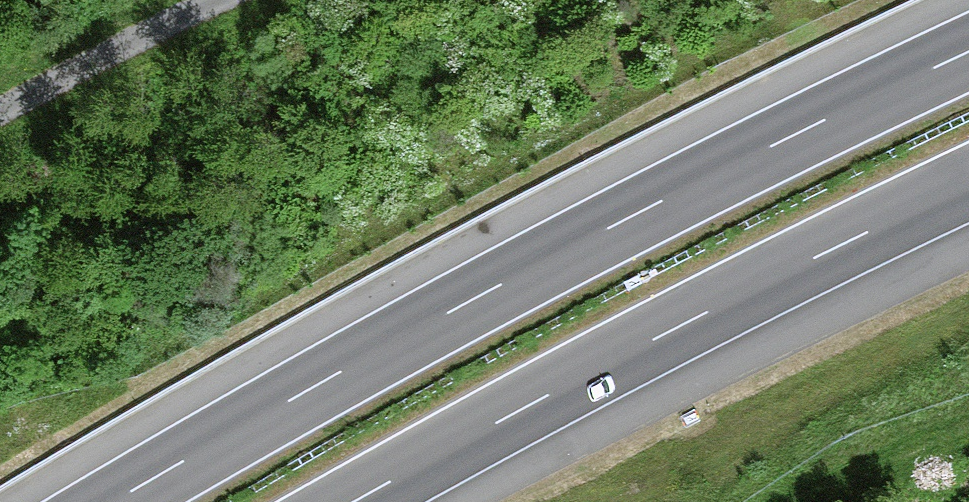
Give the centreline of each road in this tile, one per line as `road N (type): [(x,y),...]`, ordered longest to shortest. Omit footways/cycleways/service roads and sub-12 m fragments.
road 1 (motorway): [(968,52),(464,304),(113,501)]
road 2 (motorway): [(353,501),(681,325),(968,184)]
road 3 (track): [(0,111),(219,0)]
road 4 (track): [(968,426),(797,501)]

